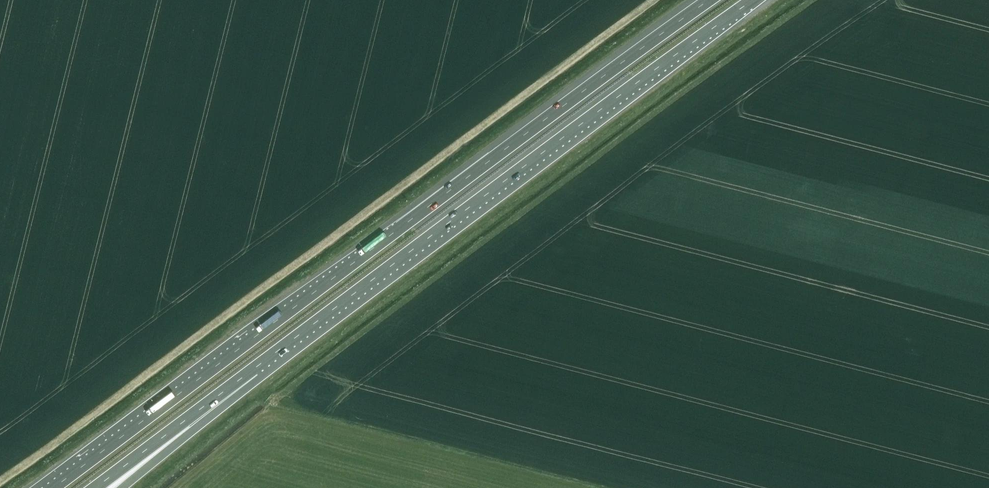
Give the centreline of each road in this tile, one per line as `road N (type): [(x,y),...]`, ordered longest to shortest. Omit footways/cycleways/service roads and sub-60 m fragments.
road 1 (motorway): [(710,0),(54,487)]
road 2 (motorway): [(256,368),(753,0)]
road 3 (motorway): [(100,487),(256,368)]
road 4 (motorway): [(122,487),(208,420),(256,368)]

